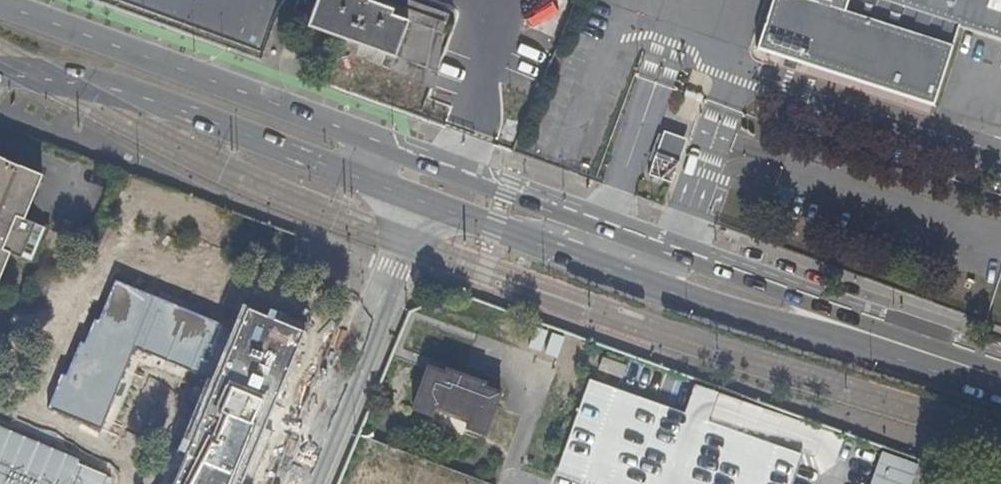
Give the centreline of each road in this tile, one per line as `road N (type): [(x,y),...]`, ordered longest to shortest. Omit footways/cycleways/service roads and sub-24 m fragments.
road 1 (primary): [(0,71),(64,77),(170,109),(404,195)]
road 2 (primary): [(384,143),(0,6)]
road 3 (primary): [(1000,376),(676,265)]
road 4 (primary): [(676,265),(647,239),(384,143)]
road 5 (residential): [(304,483),(407,232),(404,195)]
road 6 (primary): [(404,195),(638,276),(676,265)]

